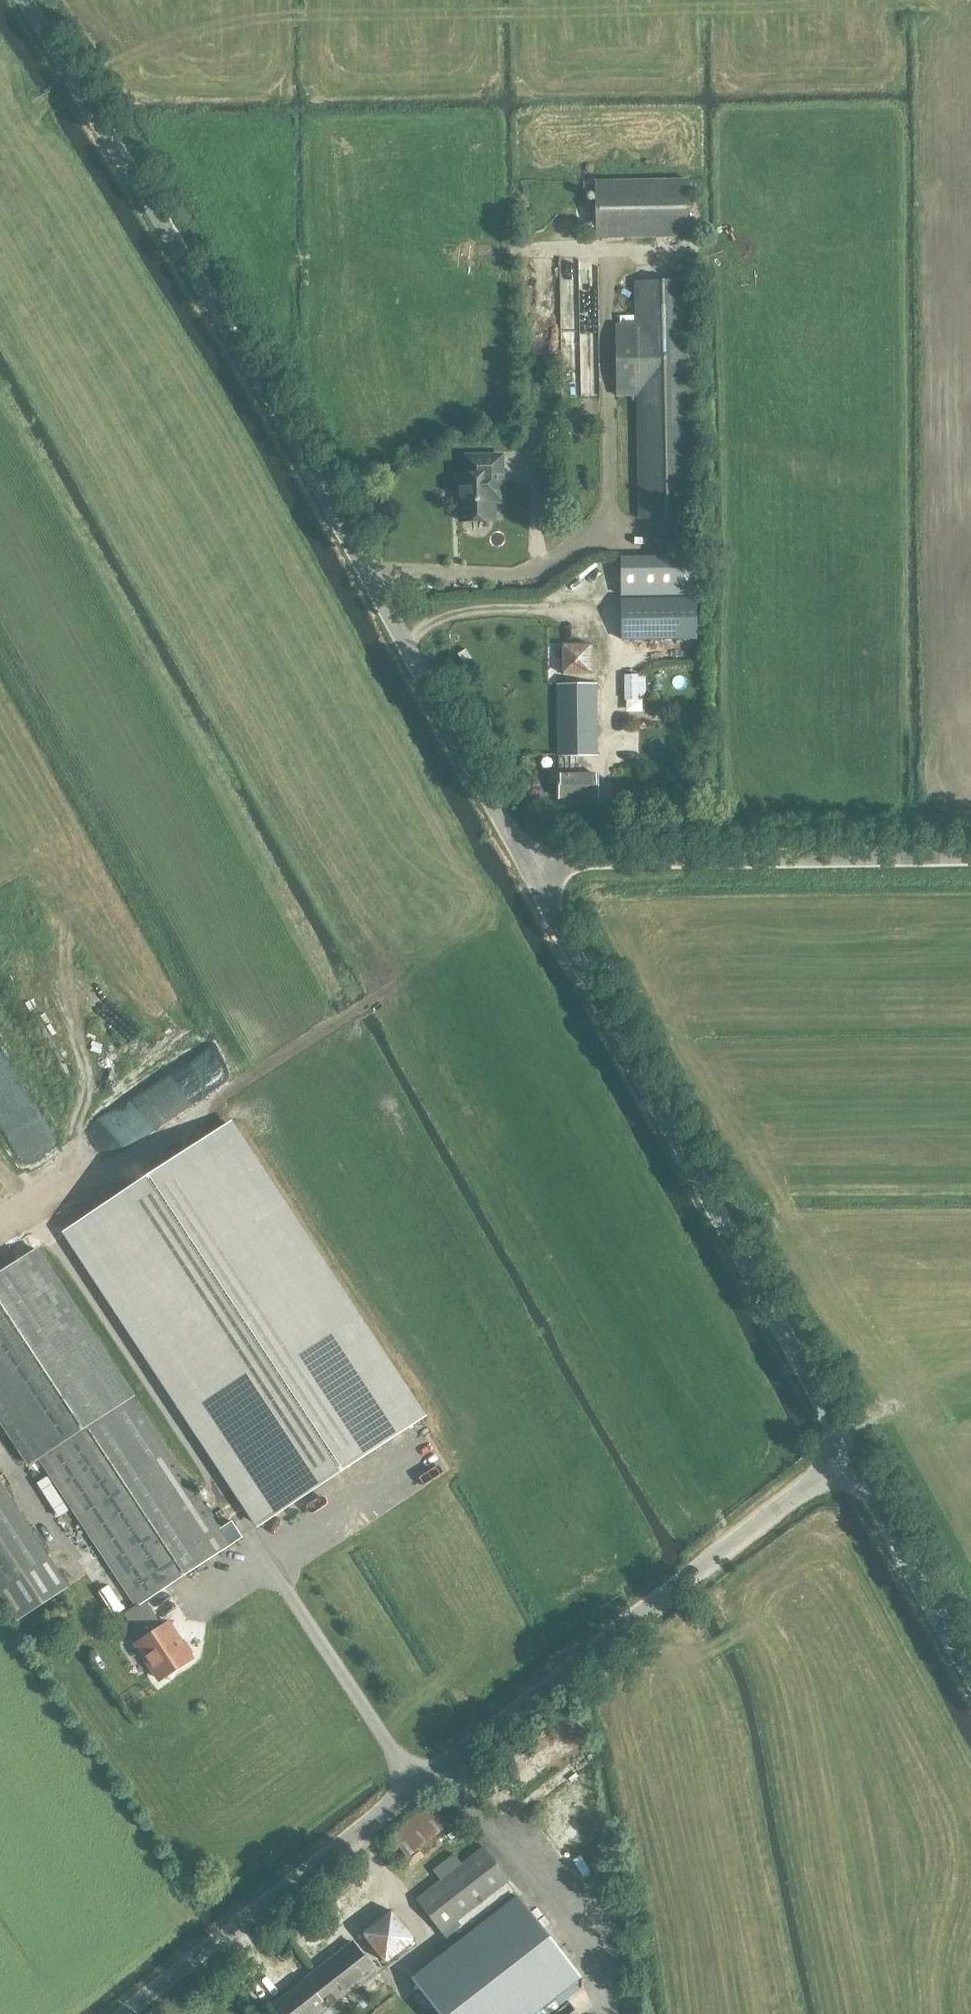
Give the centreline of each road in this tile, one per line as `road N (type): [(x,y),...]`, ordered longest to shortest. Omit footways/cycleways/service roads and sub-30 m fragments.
road 1 (unclassified): [(535,880),(217,303),(24,0)]
road 2 (track): [(81,89),(187,33),(268,18),(942,4),(970,30)]
road 3 (unclassified): [(131,2013),(850,1453)]
road 4 (unclassified): [(850,1453),(535,880)]
road 5 (unclassified): [(535,880),(585,862),(970,859)]
road 6 (track): [(886,1789),(809,1641),(708,1563)]
road 7 (unclassified): [(970,1679),(850,1453)]

